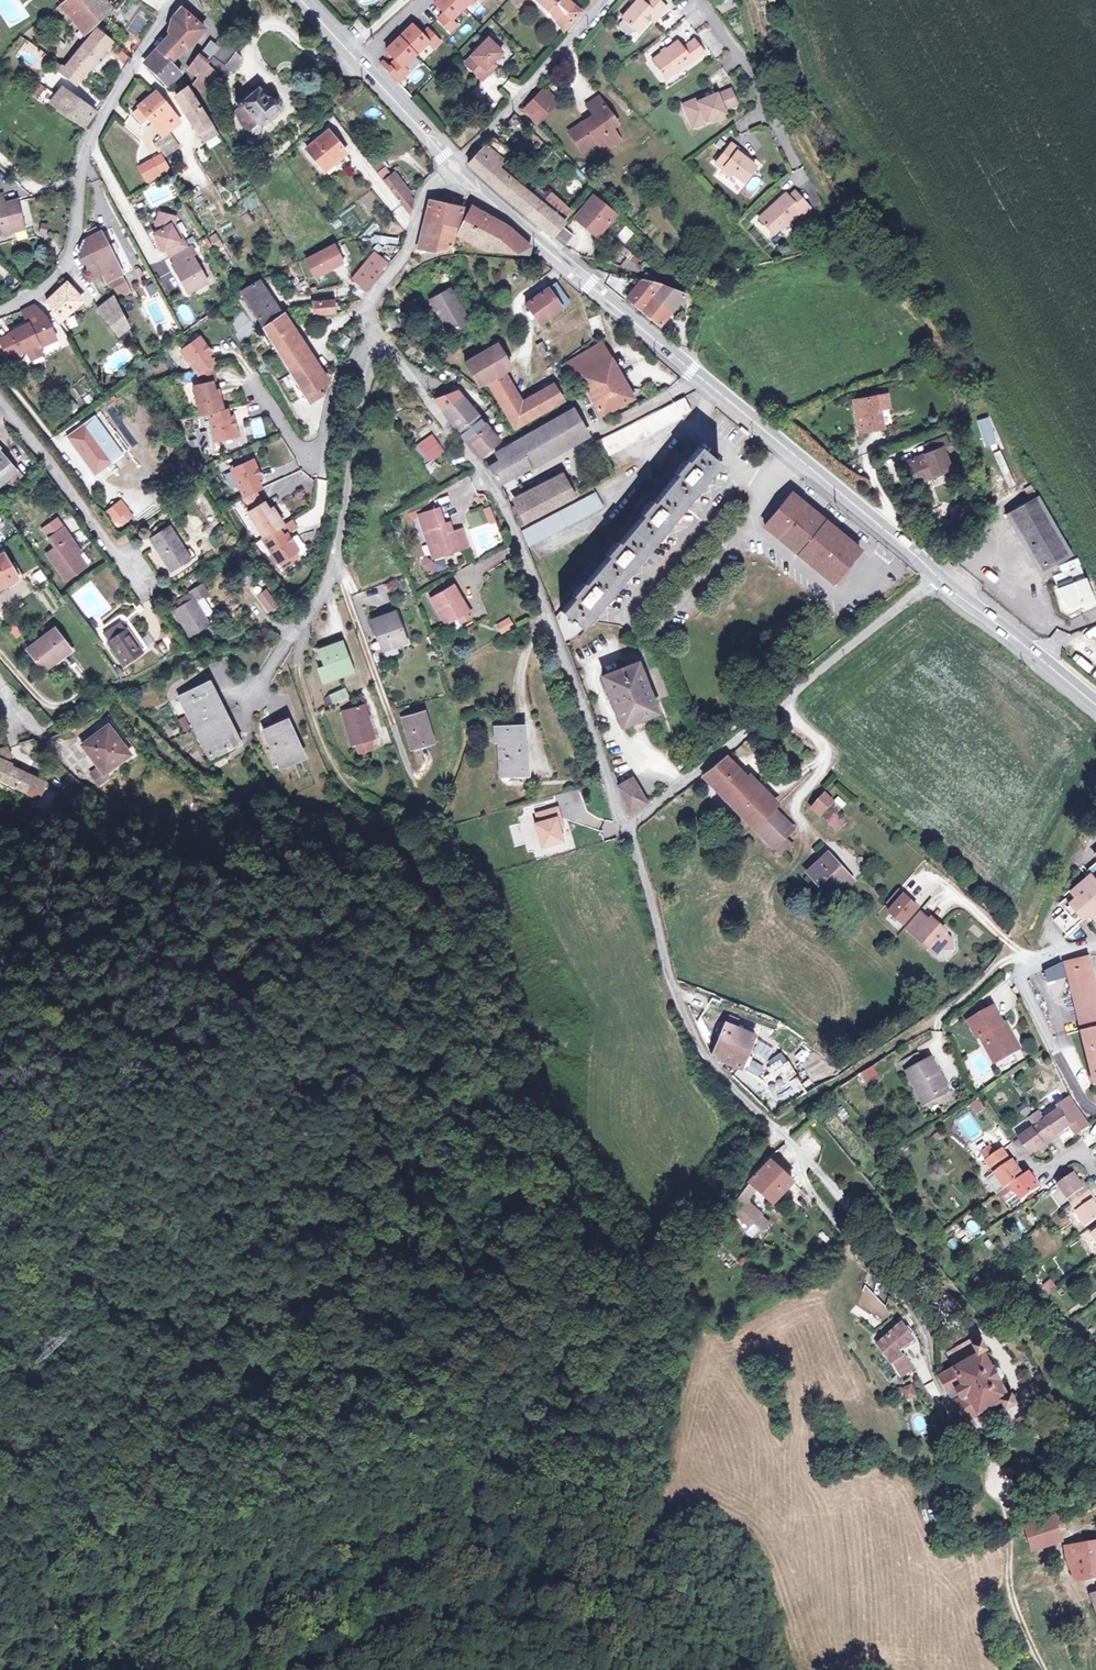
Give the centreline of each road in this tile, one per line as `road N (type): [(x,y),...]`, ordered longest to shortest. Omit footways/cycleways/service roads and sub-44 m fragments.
road 1 (track): [(293,634),(303,645),(301,679),(312,714),(346,786),(395,830),(425,893),(452,971),(493,1215),(553,1308),(564,1351),(510,1480),(512,1536),(531,1581),(568,1612),(617,1635),(617,1669)]
road 2 (residential): [(632,825),(668,975),(695,1037),(711,1065),(793,1145),(806,1187),(902,1304),(939,1391),(1006,1499)]
road 3 (secondary): [(456,168),(935,574)]
road 4 (residential): [(379,339),(505,508),(620,816),(632,825)]
road 5 (residential): [(935,574),(632,825)]
road 6 (residential): [(379,339),(355,421),(331,570),(316,607),(250,699)]
road 7 (residential): [(179,0),(85,150),(66,270),(0,312)]
road 8 (secondary): [(302,0),(456,168)]
road 9 (secondary): [(935,574),(1095,707)]
road 10 (residential): [(456,168),(428,192),(409,252),(369,301),(379,339)]
road 11 (track): [(1006,1499),(1012,1595),(1043,1669)]

